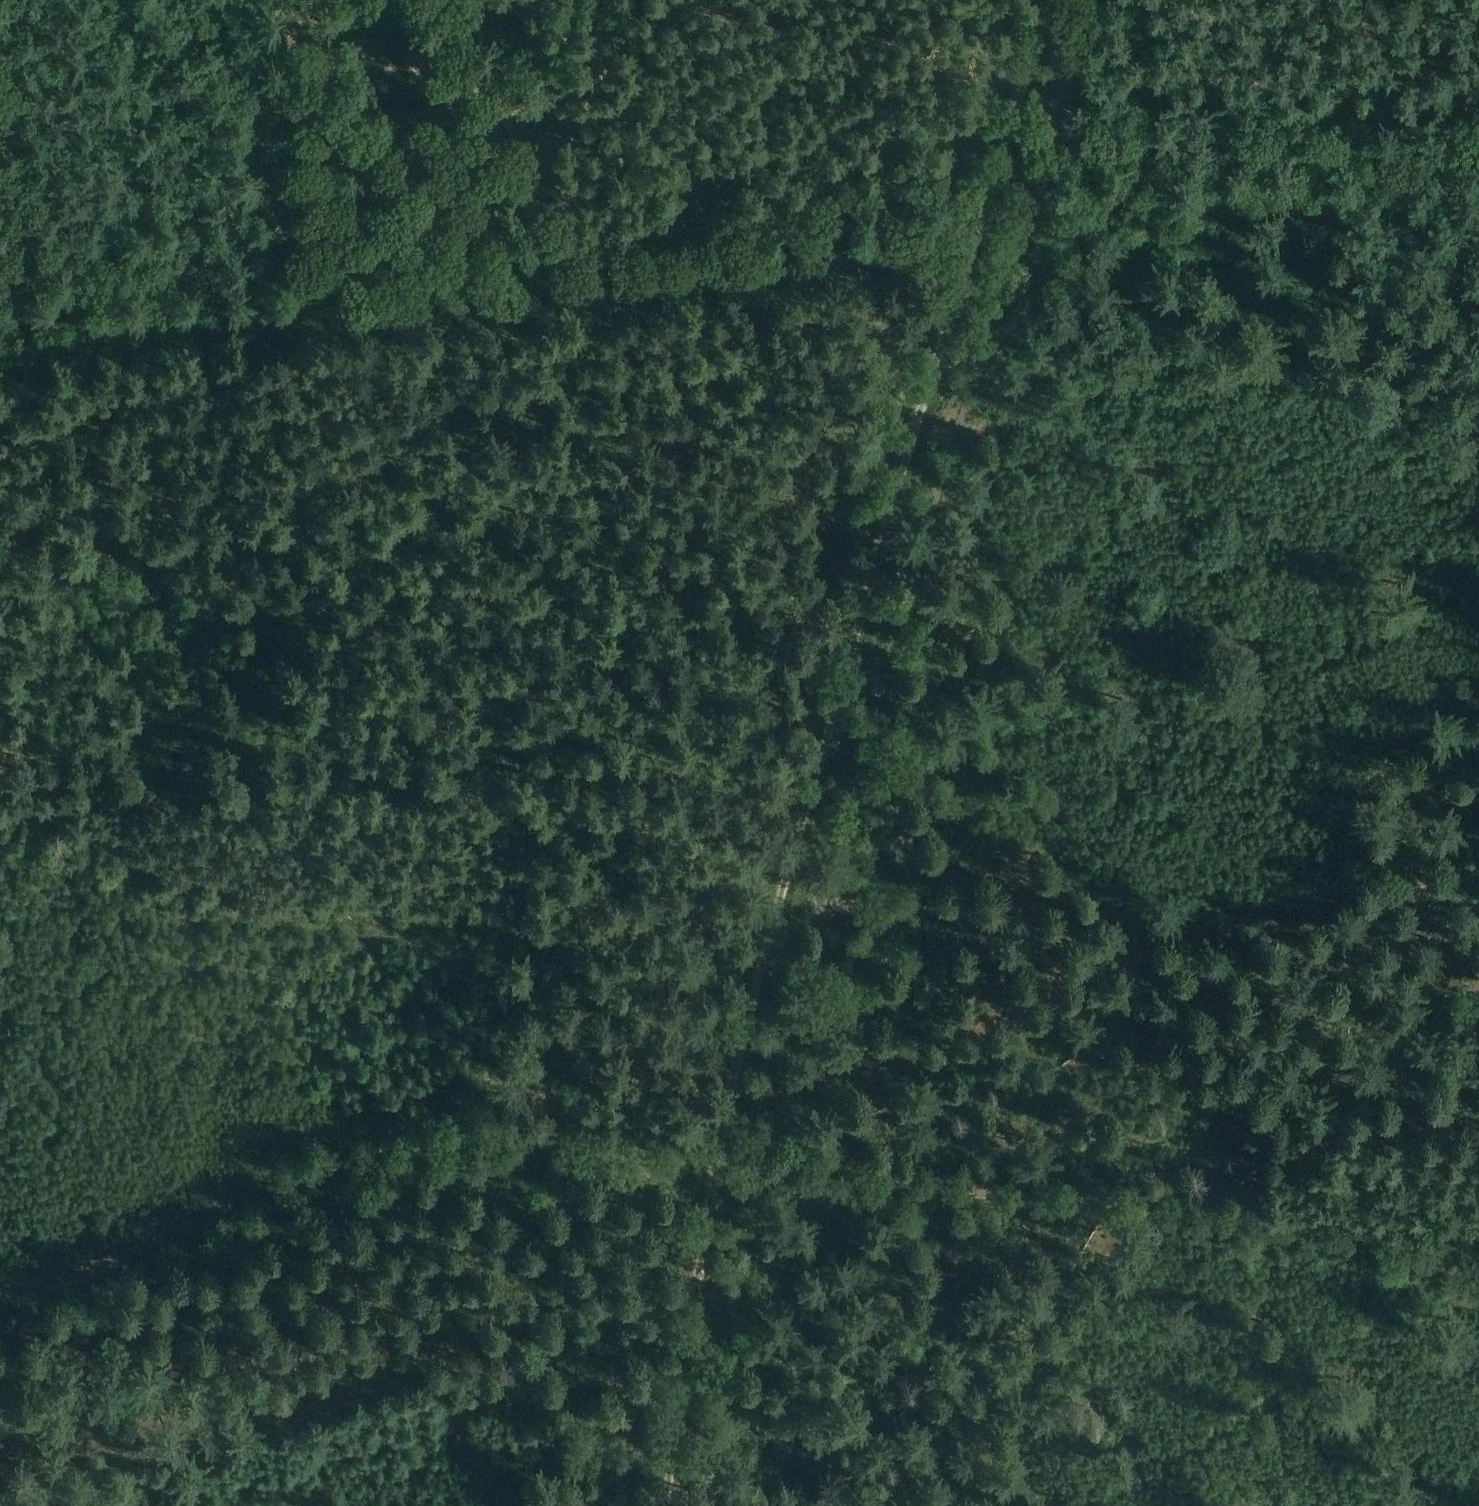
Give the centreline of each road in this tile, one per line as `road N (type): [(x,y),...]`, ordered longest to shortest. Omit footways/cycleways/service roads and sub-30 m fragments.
road 1 (track): [(665,1505),(709,1178),(759,967),(1043,0)]
road 2 (track): [(0,1287),(96,1269),(376,1155),(453,1148),(581,1147),(760,1163),(1379,1233),(1478,1259)]

